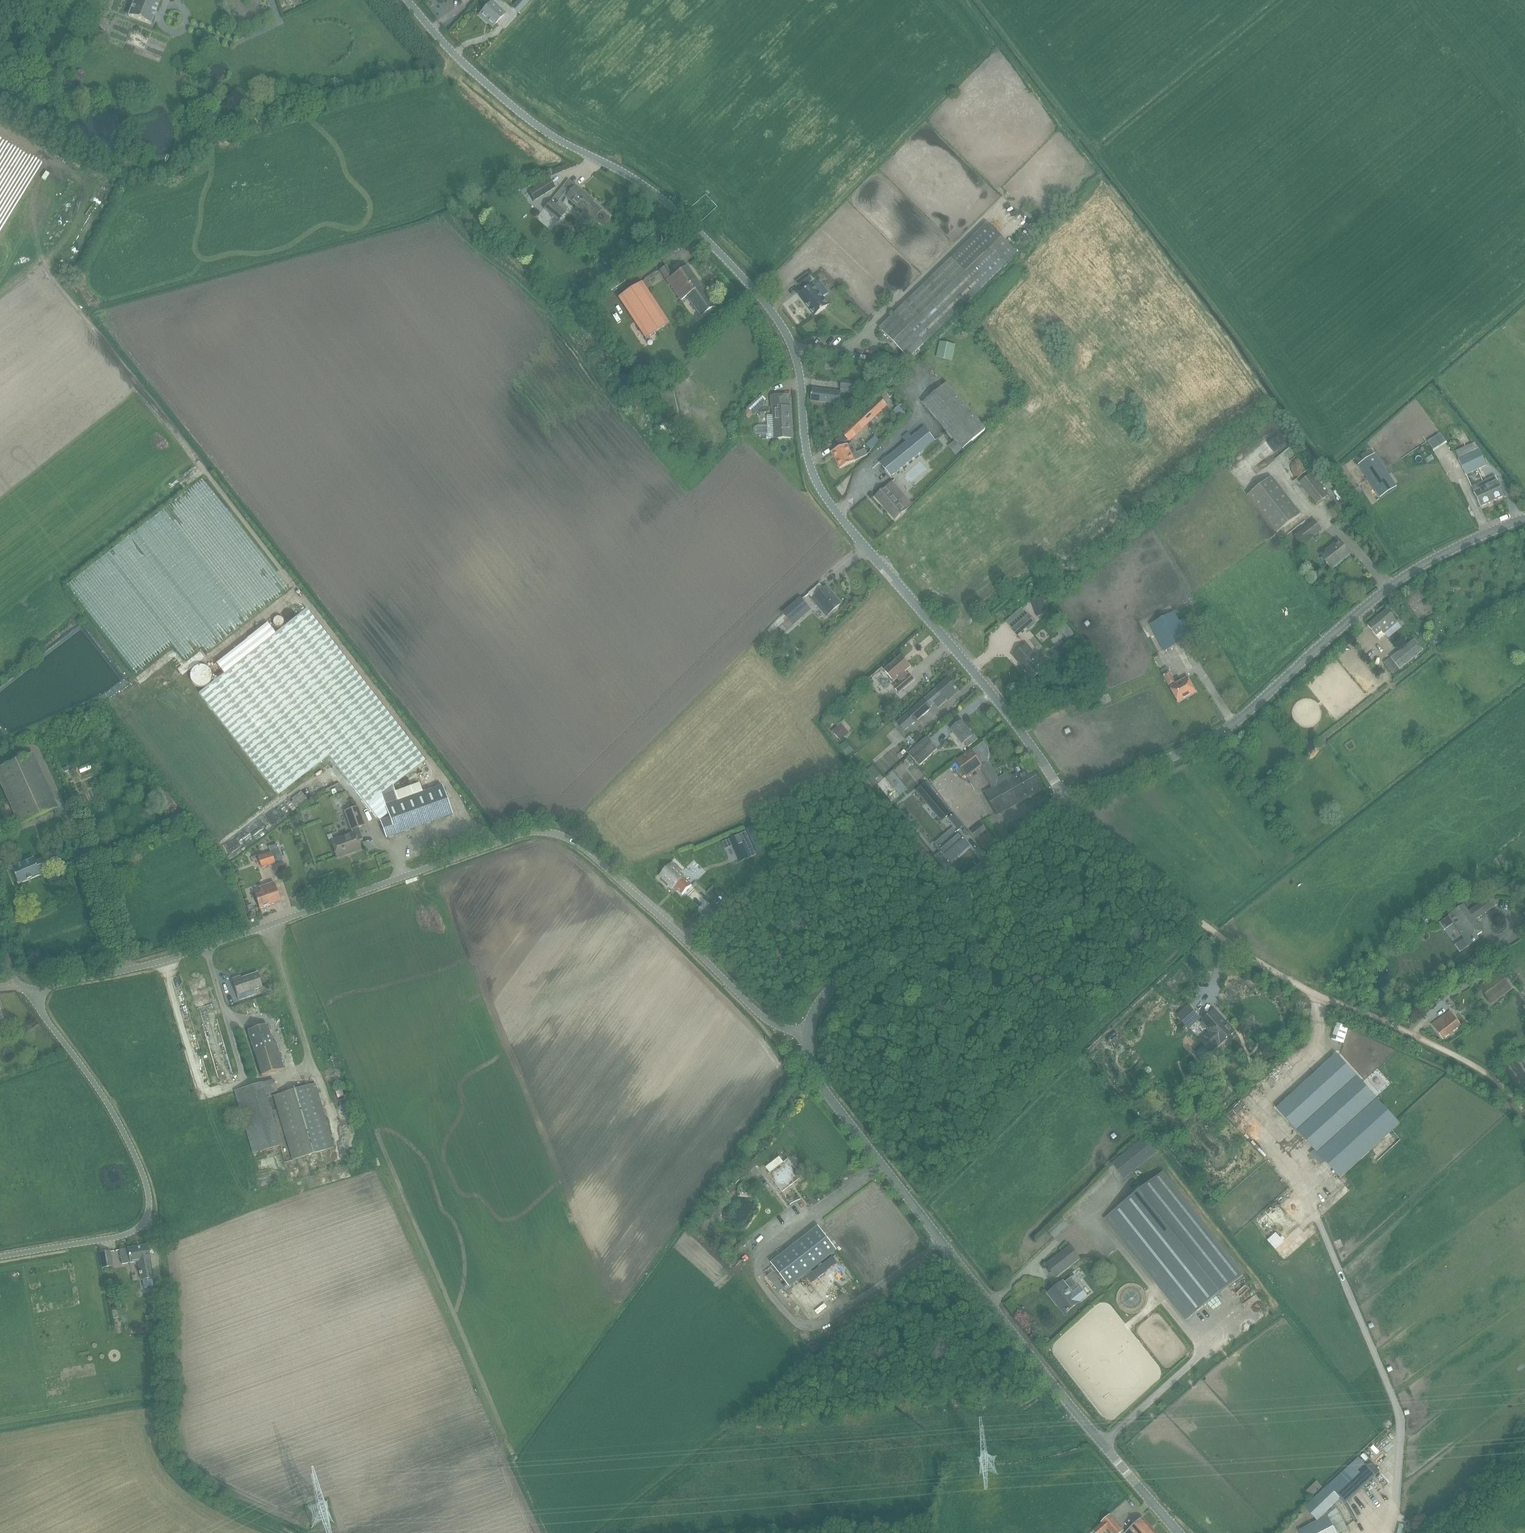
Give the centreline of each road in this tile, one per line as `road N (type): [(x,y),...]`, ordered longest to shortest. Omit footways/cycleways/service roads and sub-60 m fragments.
road 1 (unclassified): [(1068,801),(975,674),(826,498),(809,462),(795,354),(769,308),(654,191),(535,124),(455,55),(407,0)]
road 2 (unclassified): [(808,1035),(763,1016),(586,851),(541,831),(186,954),(30,995)]
road 3 (tertiary): [(1178,1532),(816,1076),(808,1035)]
road 4 (unclassified): [(1068,801),(1250,957),(1467,1061),(1524,1111)]
road 5 (tertiary): [(1068,801),(1224,730),(1393,585),(1524,519)]
road 6 (unclassified): [(0,1257),(127,1234),(149,1207),(112,1111),(30,995)]
road 7 (track): [(278,1532),(193,1491),(165,1458),(161,1297),(148,1214)]
road 8 (tertiary): [(808,1035),(818,1006),(845,976),(1068,801)]
road 9 (unclassified): [(1524,1444),(1431,1532)]

